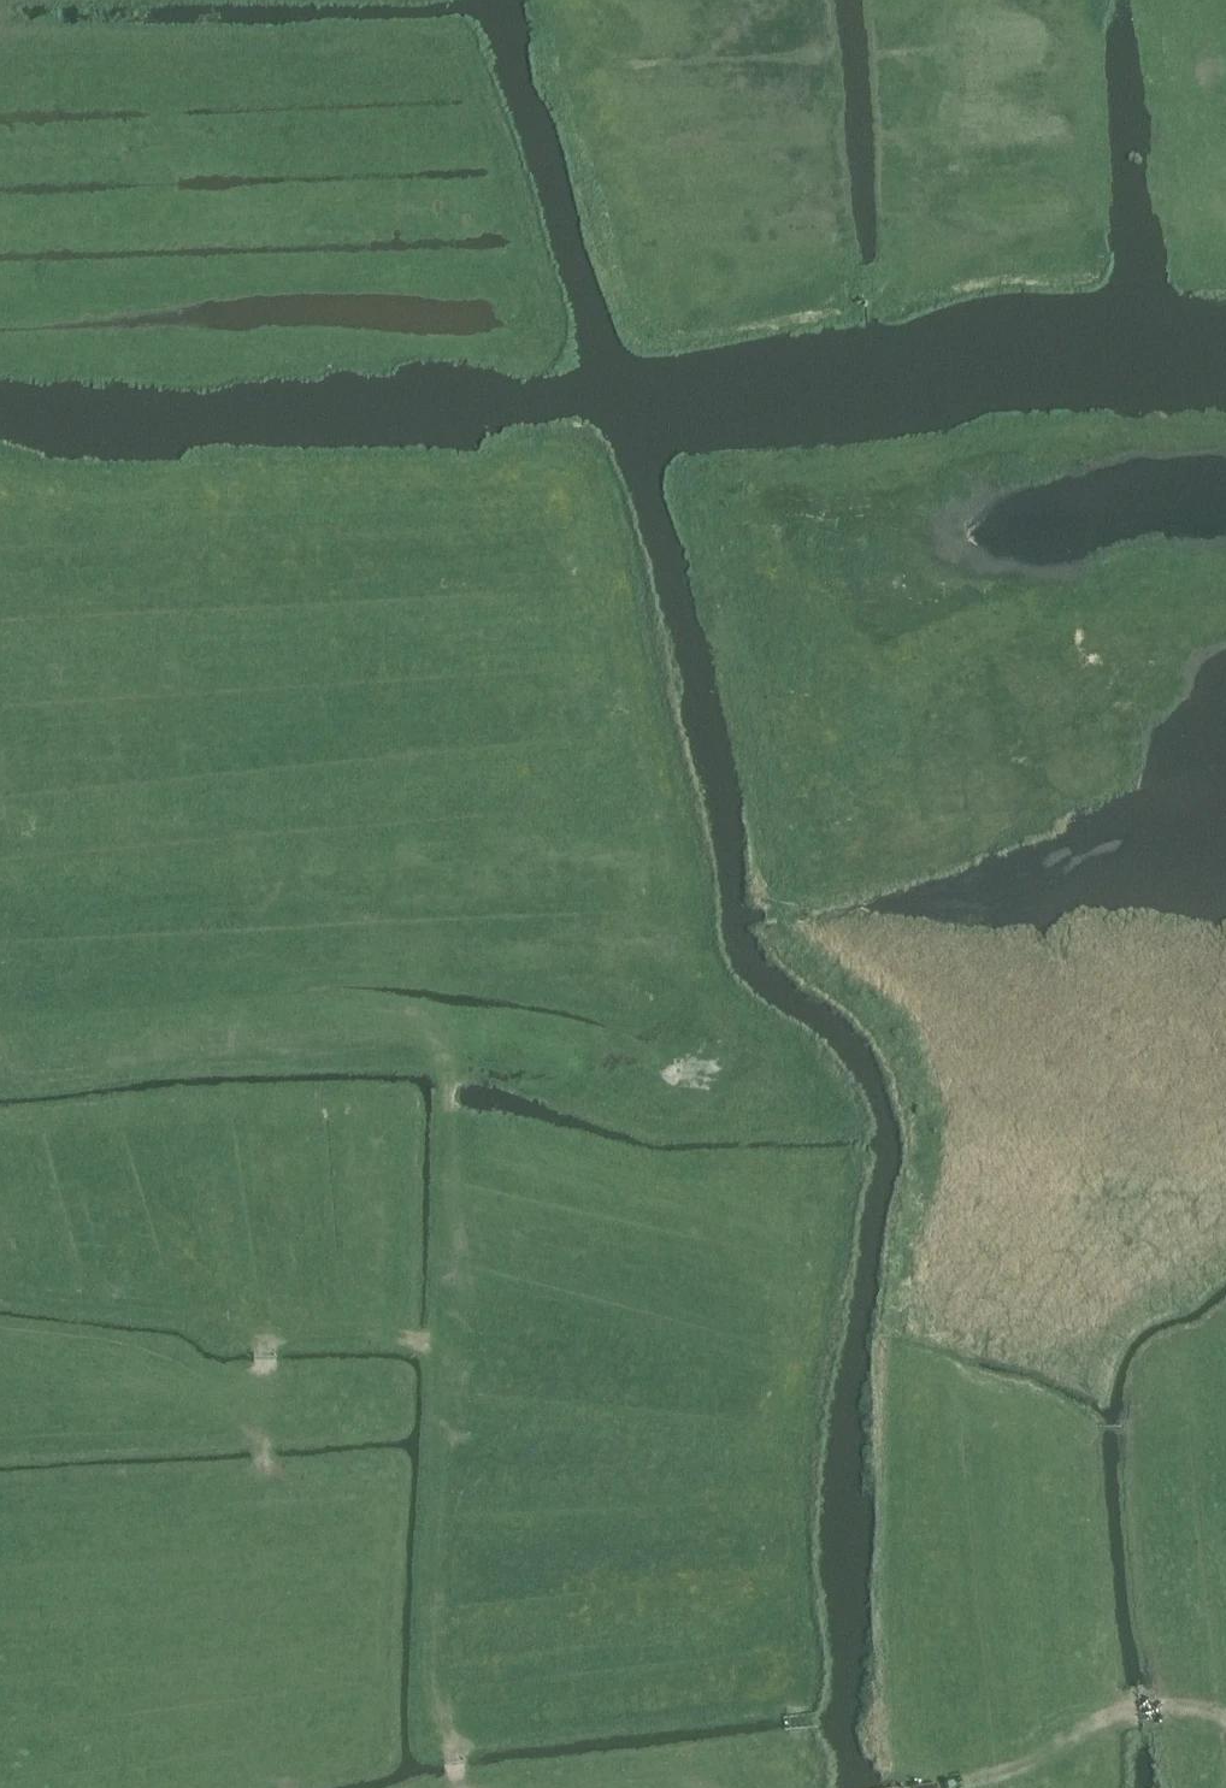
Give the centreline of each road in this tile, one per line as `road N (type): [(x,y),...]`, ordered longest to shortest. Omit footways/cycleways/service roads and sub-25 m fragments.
road 1 (track): [(1225,1725),(1191,1709),(1107,1714),(1007,1778),(954,1787)]

